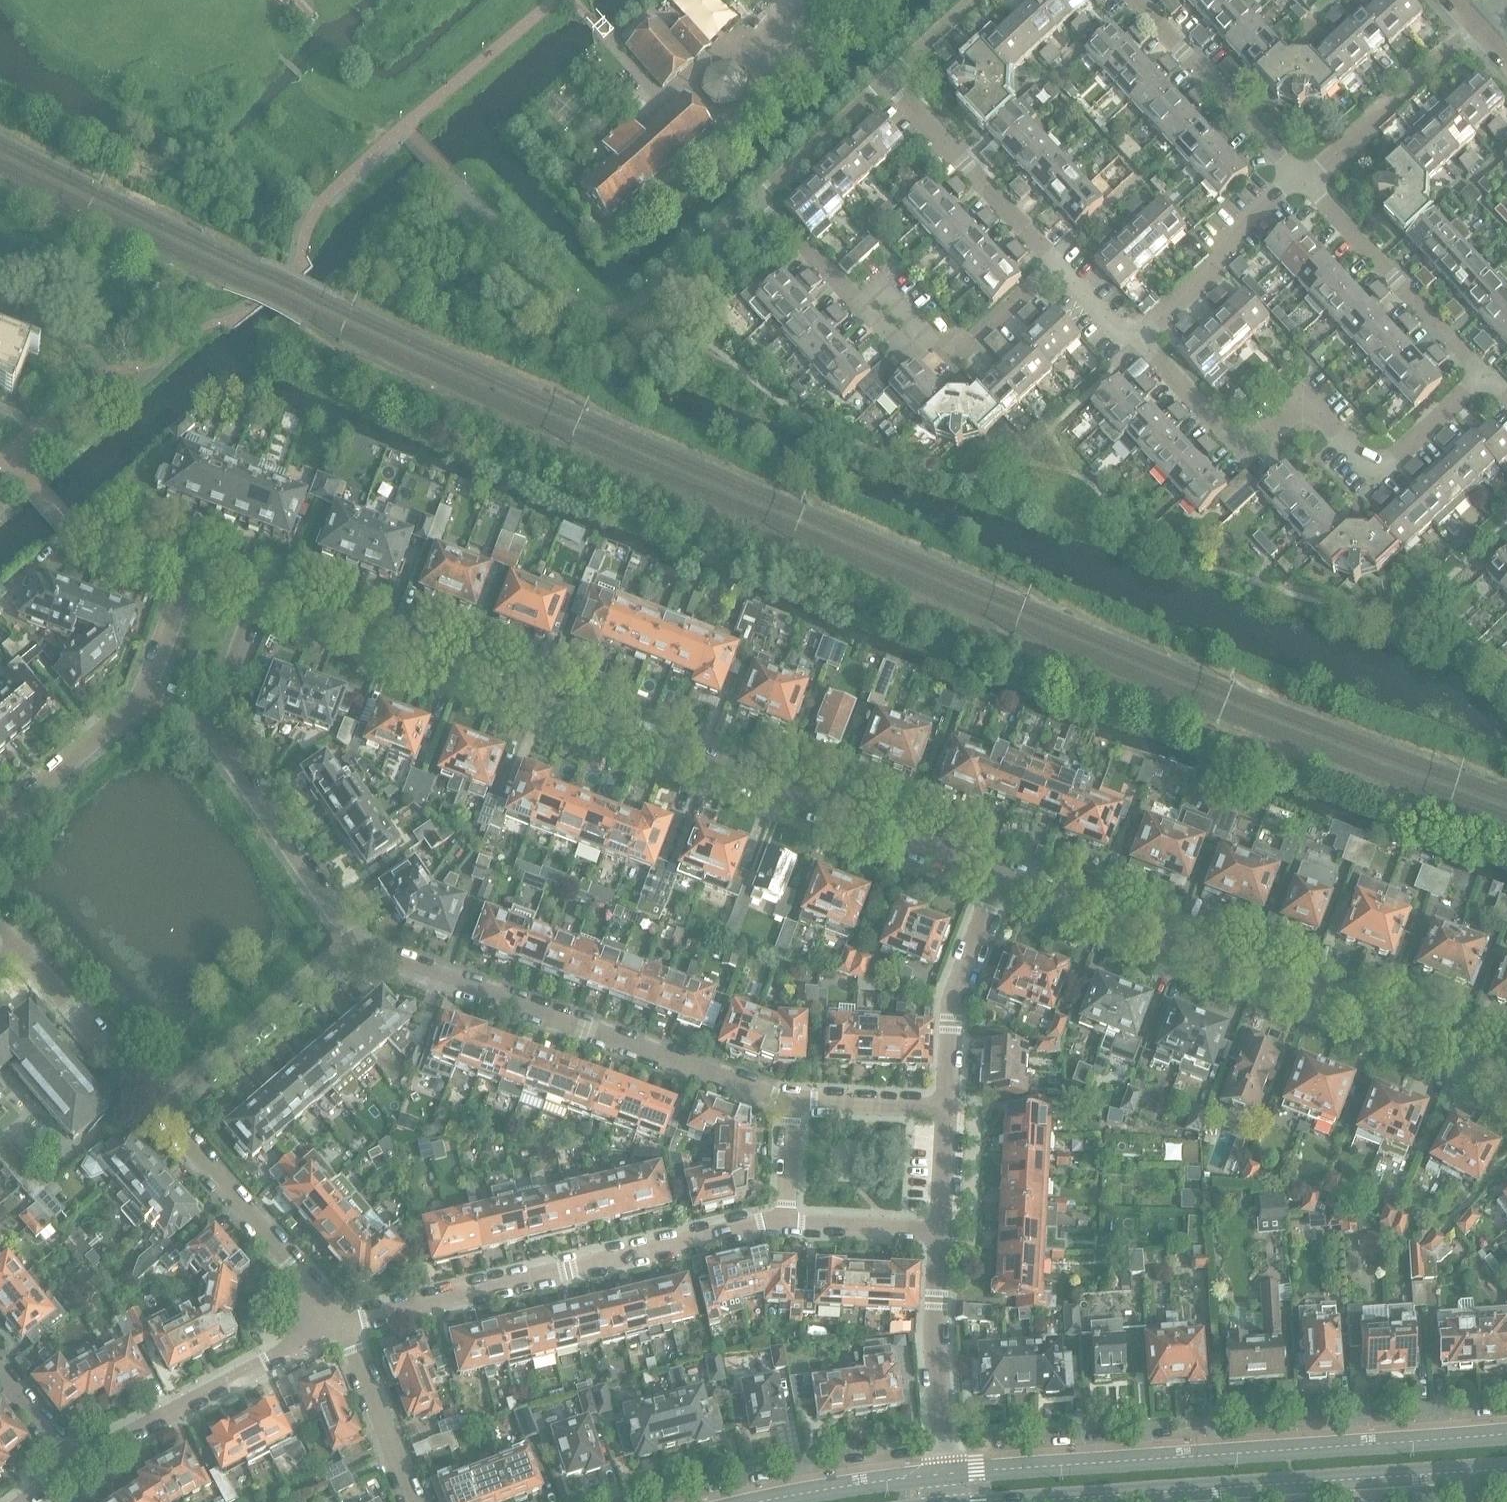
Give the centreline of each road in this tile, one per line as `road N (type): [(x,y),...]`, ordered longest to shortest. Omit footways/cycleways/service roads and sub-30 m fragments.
road 1 (residential): [(999,876),(256,593)]
road 2 (tertiary): [(1506,1432),(944,1473)]
road 3 (residential): [(1506,1078),(1377,1017),(999,876)]
road 4 (tertiary): [(1011,1501),(1506,1469)]
road 5 (residential): [(1484,375),(1375,467),(1305,399),(1262,437),(1226,433),(1136,339)]
road 6 (residential): [(791,1102),(359,946)]
road 7 (residential): [(342,1324),(784,1224)]
road 8 (residential): [(856,300),(758,199),(882,83)]
road 9 (residential): [(69,1465),(342,1324)]
road 10 (residential): [(342,1324),(161,1114)]
road 11 (residential): [(359,946),(209,725)]
road 12 (residential): [(161,1114),(359,946)]
road 13 (residential): [(1307,186),(1484,375)]
road 14 (residential): [(1055,265),(882,83)]
road 15 (residential): [(944,1473),(933,1334),(937,1231)]
road 16 (residential): [(943,1108),(956,991),(999,876)]
road 17 (residential): [(1135,0),(1296,175)]
road 18 (residential): [(1307,186),(1474,23)]
road 19 (residential): [(1136,339),(1221,265),(1230,235),(1296,175)]
road 20 (residential): [(17,948),(161,1114)]
road 21 (residential): [(412,1501),(342,1324)]
road 22 (residential): [(0,818),(143,697)]
road 23 (tertiary): [(944,1473),(763,1501)]
road 24 (residential): [(1055,265),(960,352),(932,341)]
road 25 (residential): [(784,1224),(937,1231)]
road 26 (residential): [(943,1108),(791,1102)]
road 27 (residential): [(209,725),(256,593)]
road 28 (residential): [(143,697),(190,568)]
road 29 (residential): [(190,568),(69,524)]
road 30 (residential): [(882,83),(974,0)]
road 31 (residential): [(937,1231),(943,1108)]
road 32 (residential): [(791,1102),(784,1224)]

